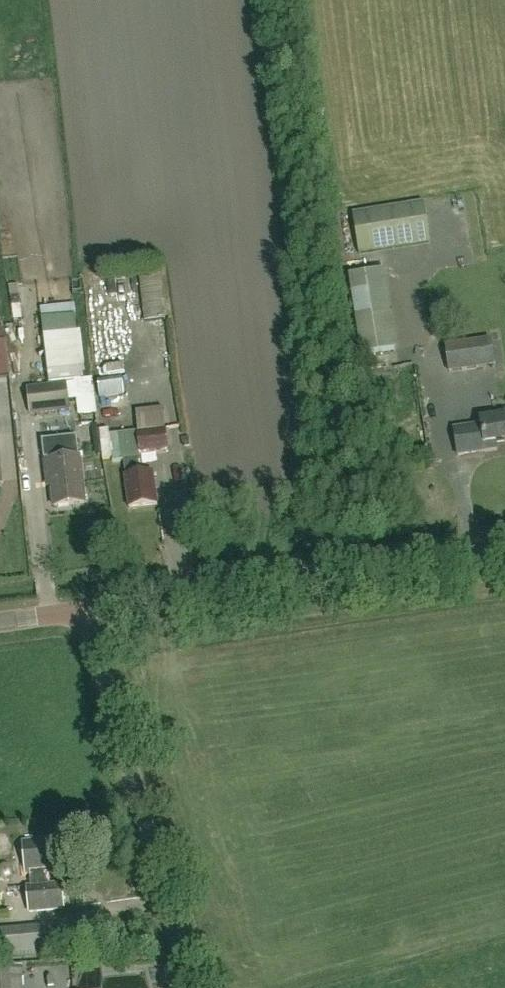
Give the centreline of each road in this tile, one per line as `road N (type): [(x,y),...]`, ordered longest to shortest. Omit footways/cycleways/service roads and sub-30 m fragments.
road 1 (tertiary): [(87,610),(504,548)]
road 2 (unclassified): [(192,987),(87,610)]

